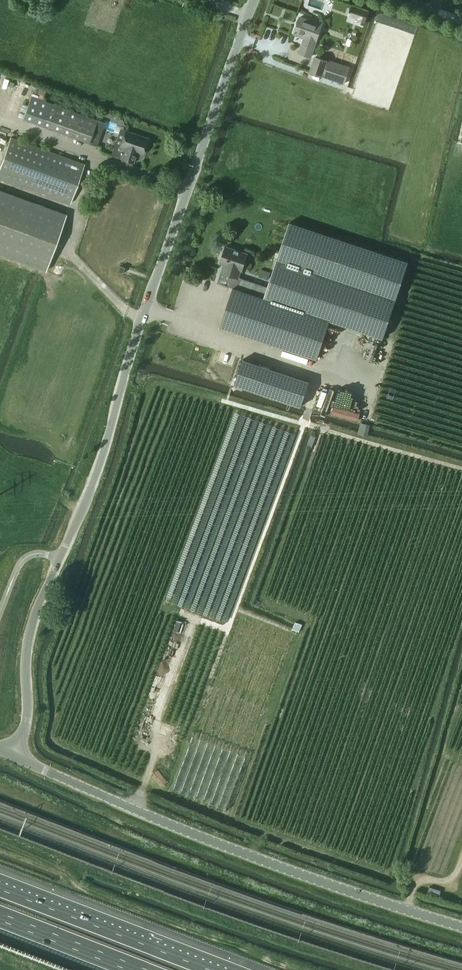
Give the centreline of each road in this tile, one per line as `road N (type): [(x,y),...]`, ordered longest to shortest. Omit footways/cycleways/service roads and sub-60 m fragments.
road 1 (unclassified): [(13,754),(27,719),(34,617),(101,463),(254,0)]
road 2 (tertiary): [(461,926),(238,851),(13,754)]
road 3 (motorway): [(210,969),(0,890)]
road 4 (motorway): [(0,917),(136,969)]

